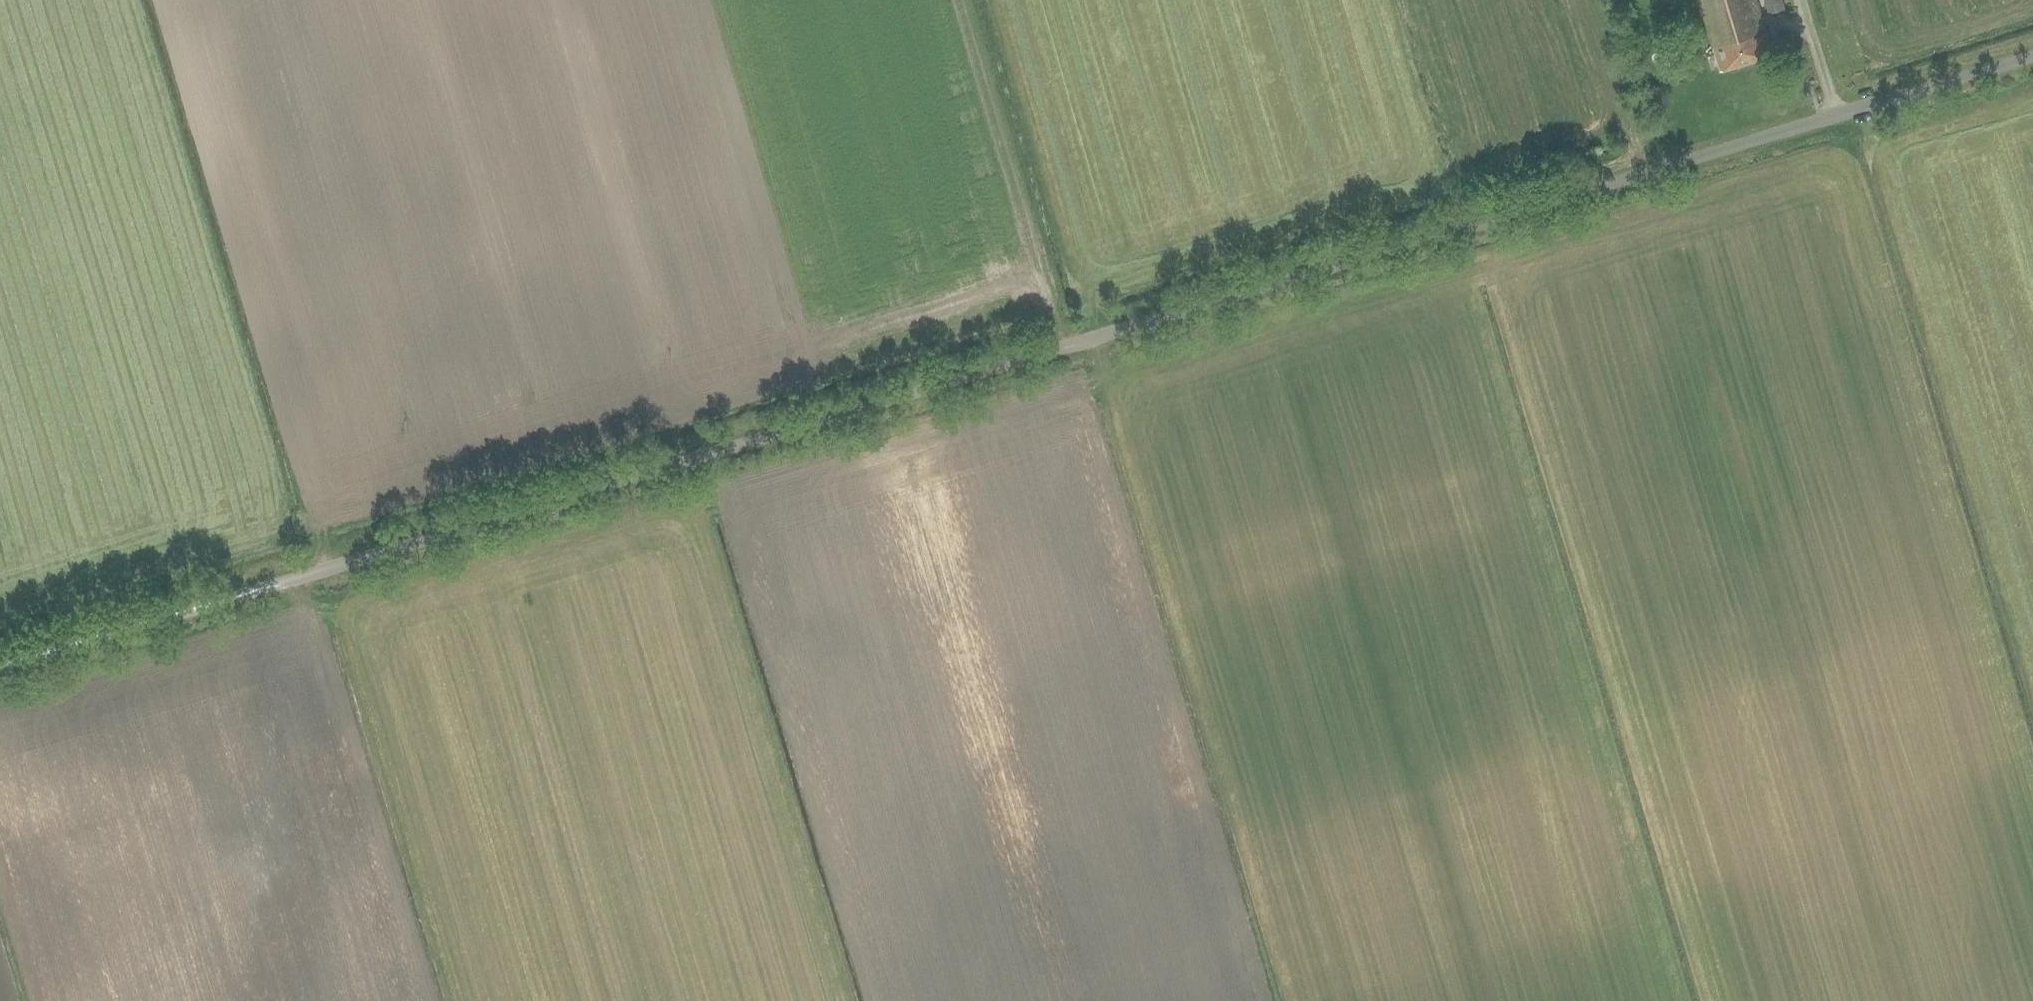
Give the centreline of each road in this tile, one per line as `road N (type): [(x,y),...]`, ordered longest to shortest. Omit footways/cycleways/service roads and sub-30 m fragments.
road 1 (unclassified): [(0,666),(2032,56)]

